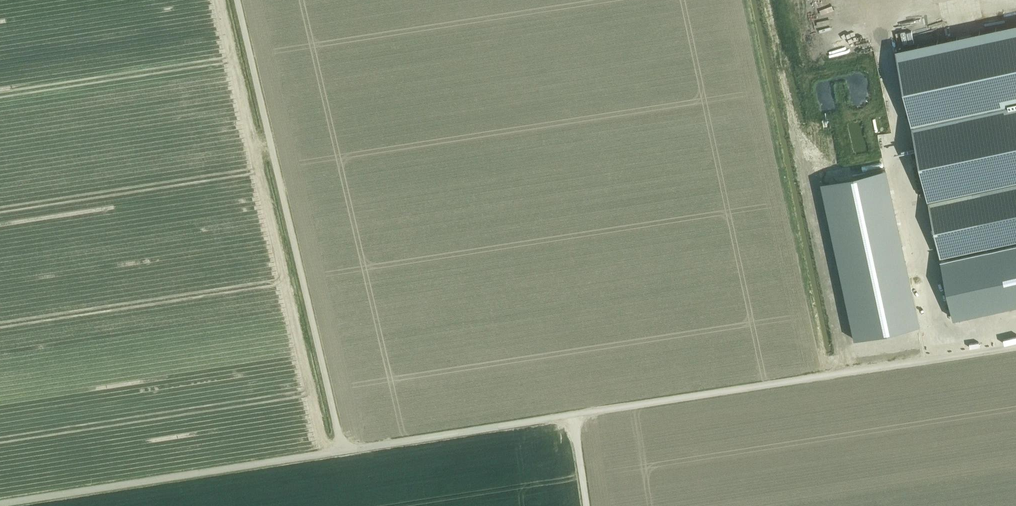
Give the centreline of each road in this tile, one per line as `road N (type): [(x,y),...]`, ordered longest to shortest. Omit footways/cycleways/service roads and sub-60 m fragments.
road 1 (track): [(0,503),(1015,346)]
road 2 (track): [(342,451),(237,0)]

